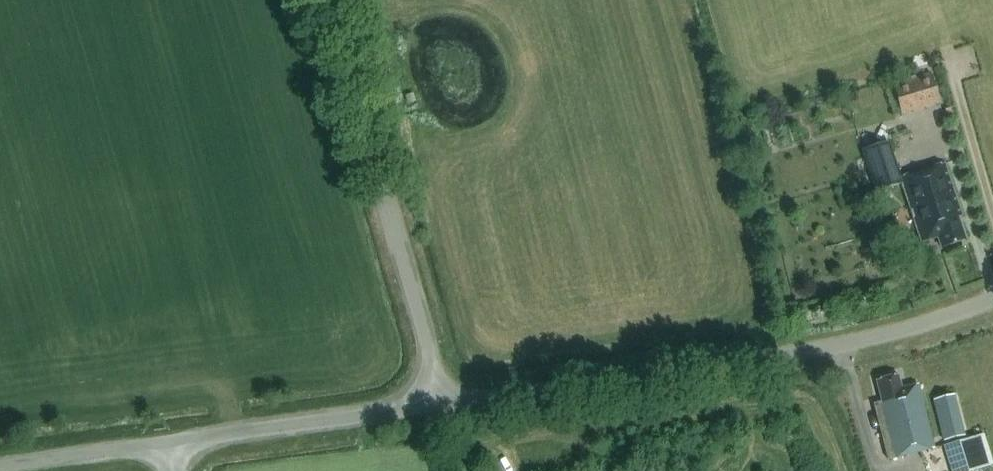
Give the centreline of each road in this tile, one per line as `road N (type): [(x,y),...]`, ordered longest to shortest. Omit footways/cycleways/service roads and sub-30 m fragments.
road 1 (unclassified): [(444,403),(691,365),(961,312),(992,297)]
road 2 (unclassified): [(444,403),(327,0)]
road 3 (unclassified): [(163,443),(444,403)]
road 4 (unclassified): [(0,467),(163,443)]

